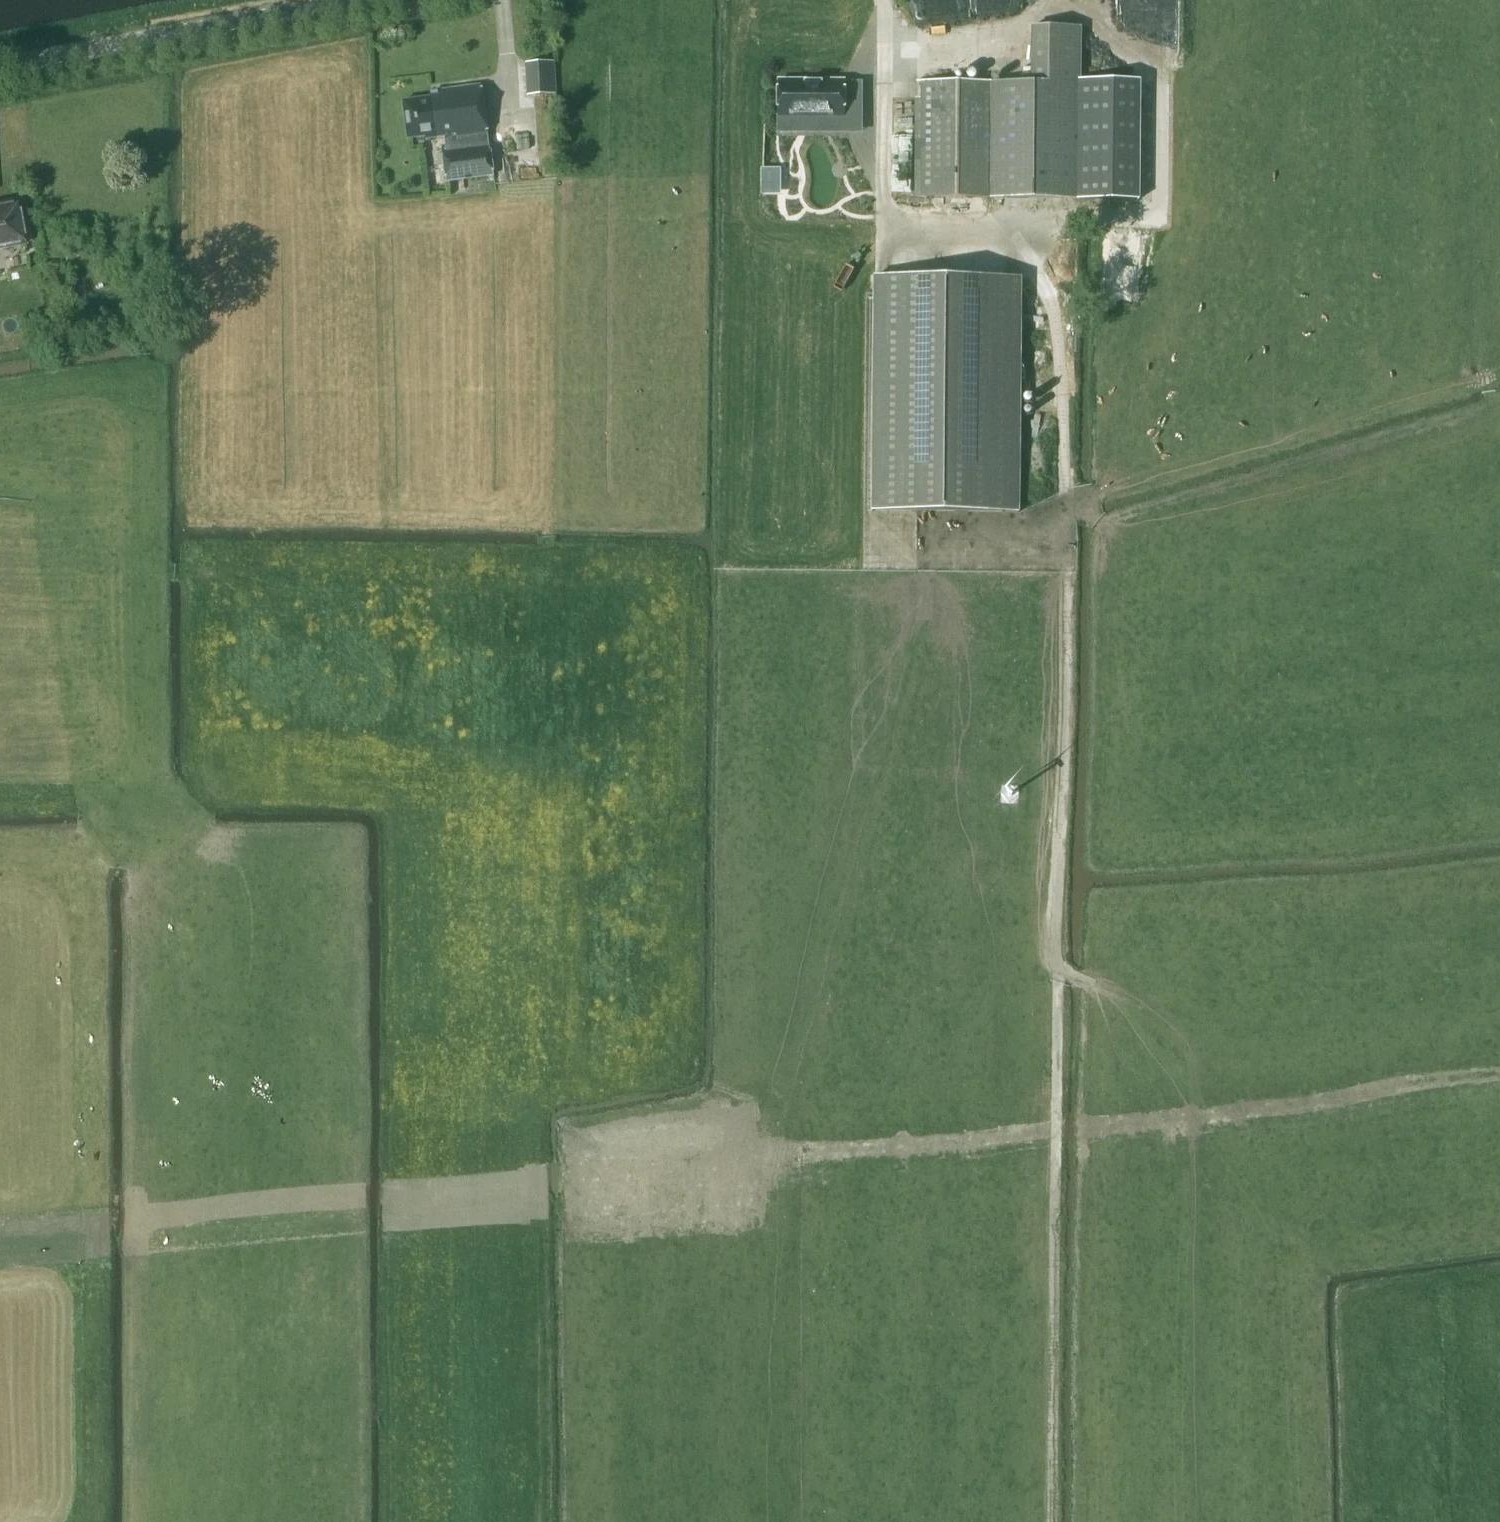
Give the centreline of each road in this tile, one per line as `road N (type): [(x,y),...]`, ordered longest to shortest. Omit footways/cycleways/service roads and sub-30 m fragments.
road 1 (tertiary): [(0,65),(348,0)]

